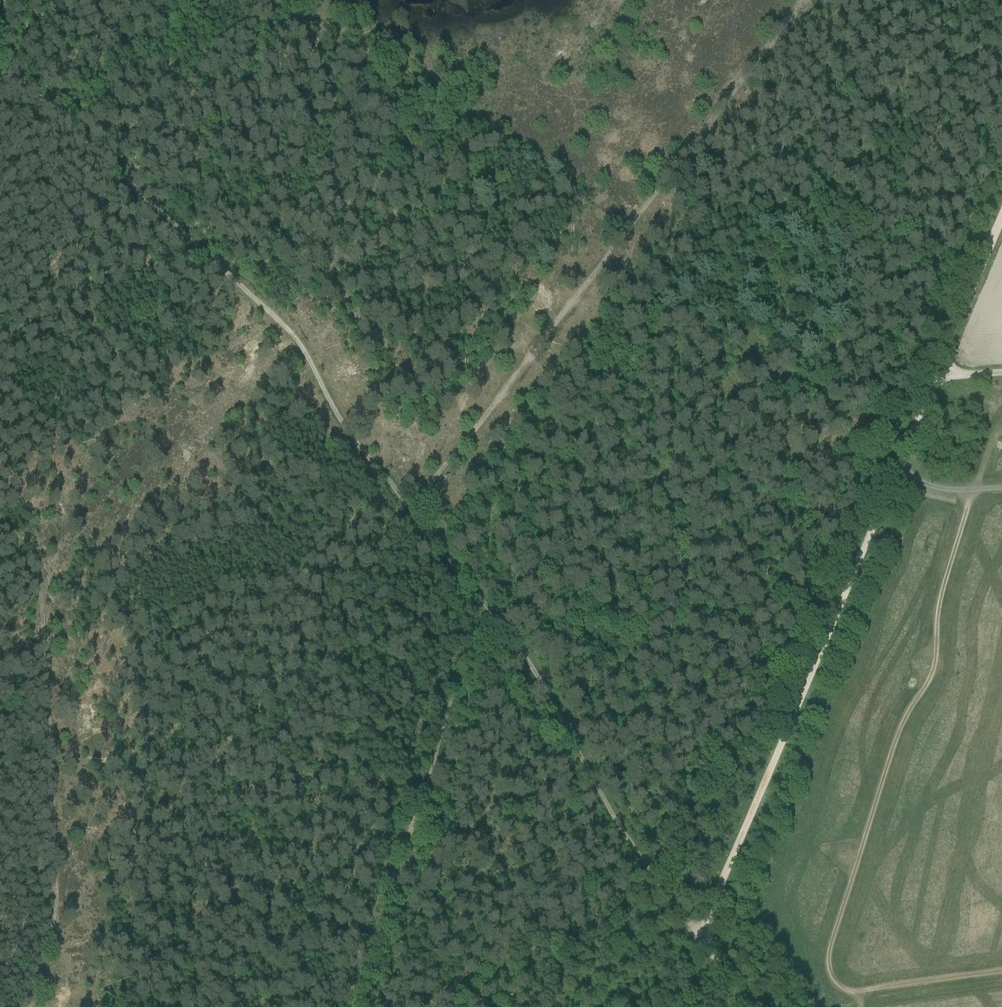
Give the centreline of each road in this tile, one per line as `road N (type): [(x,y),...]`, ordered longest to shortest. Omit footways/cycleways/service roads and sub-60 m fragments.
road 1 (track): [(696,935),(1001,218)]
road 2 (track): [(0,64),(311,356),(412,509),(496,609)]
road 3 (track): [(1001,971),(845,991),(828,965),(894,744),(938,670),(940,605),(969,490)]
road 4 (track): [(804,0),(412,509)]
road 5 (track): [(0,521),(41,563),(56,865),(64,884),(32,1006)]
road 6 (track): [(496,609),(433,745),(357,1006)]
road 7 (track): [(496,609),(622,828),(682,901),(696,935)]

